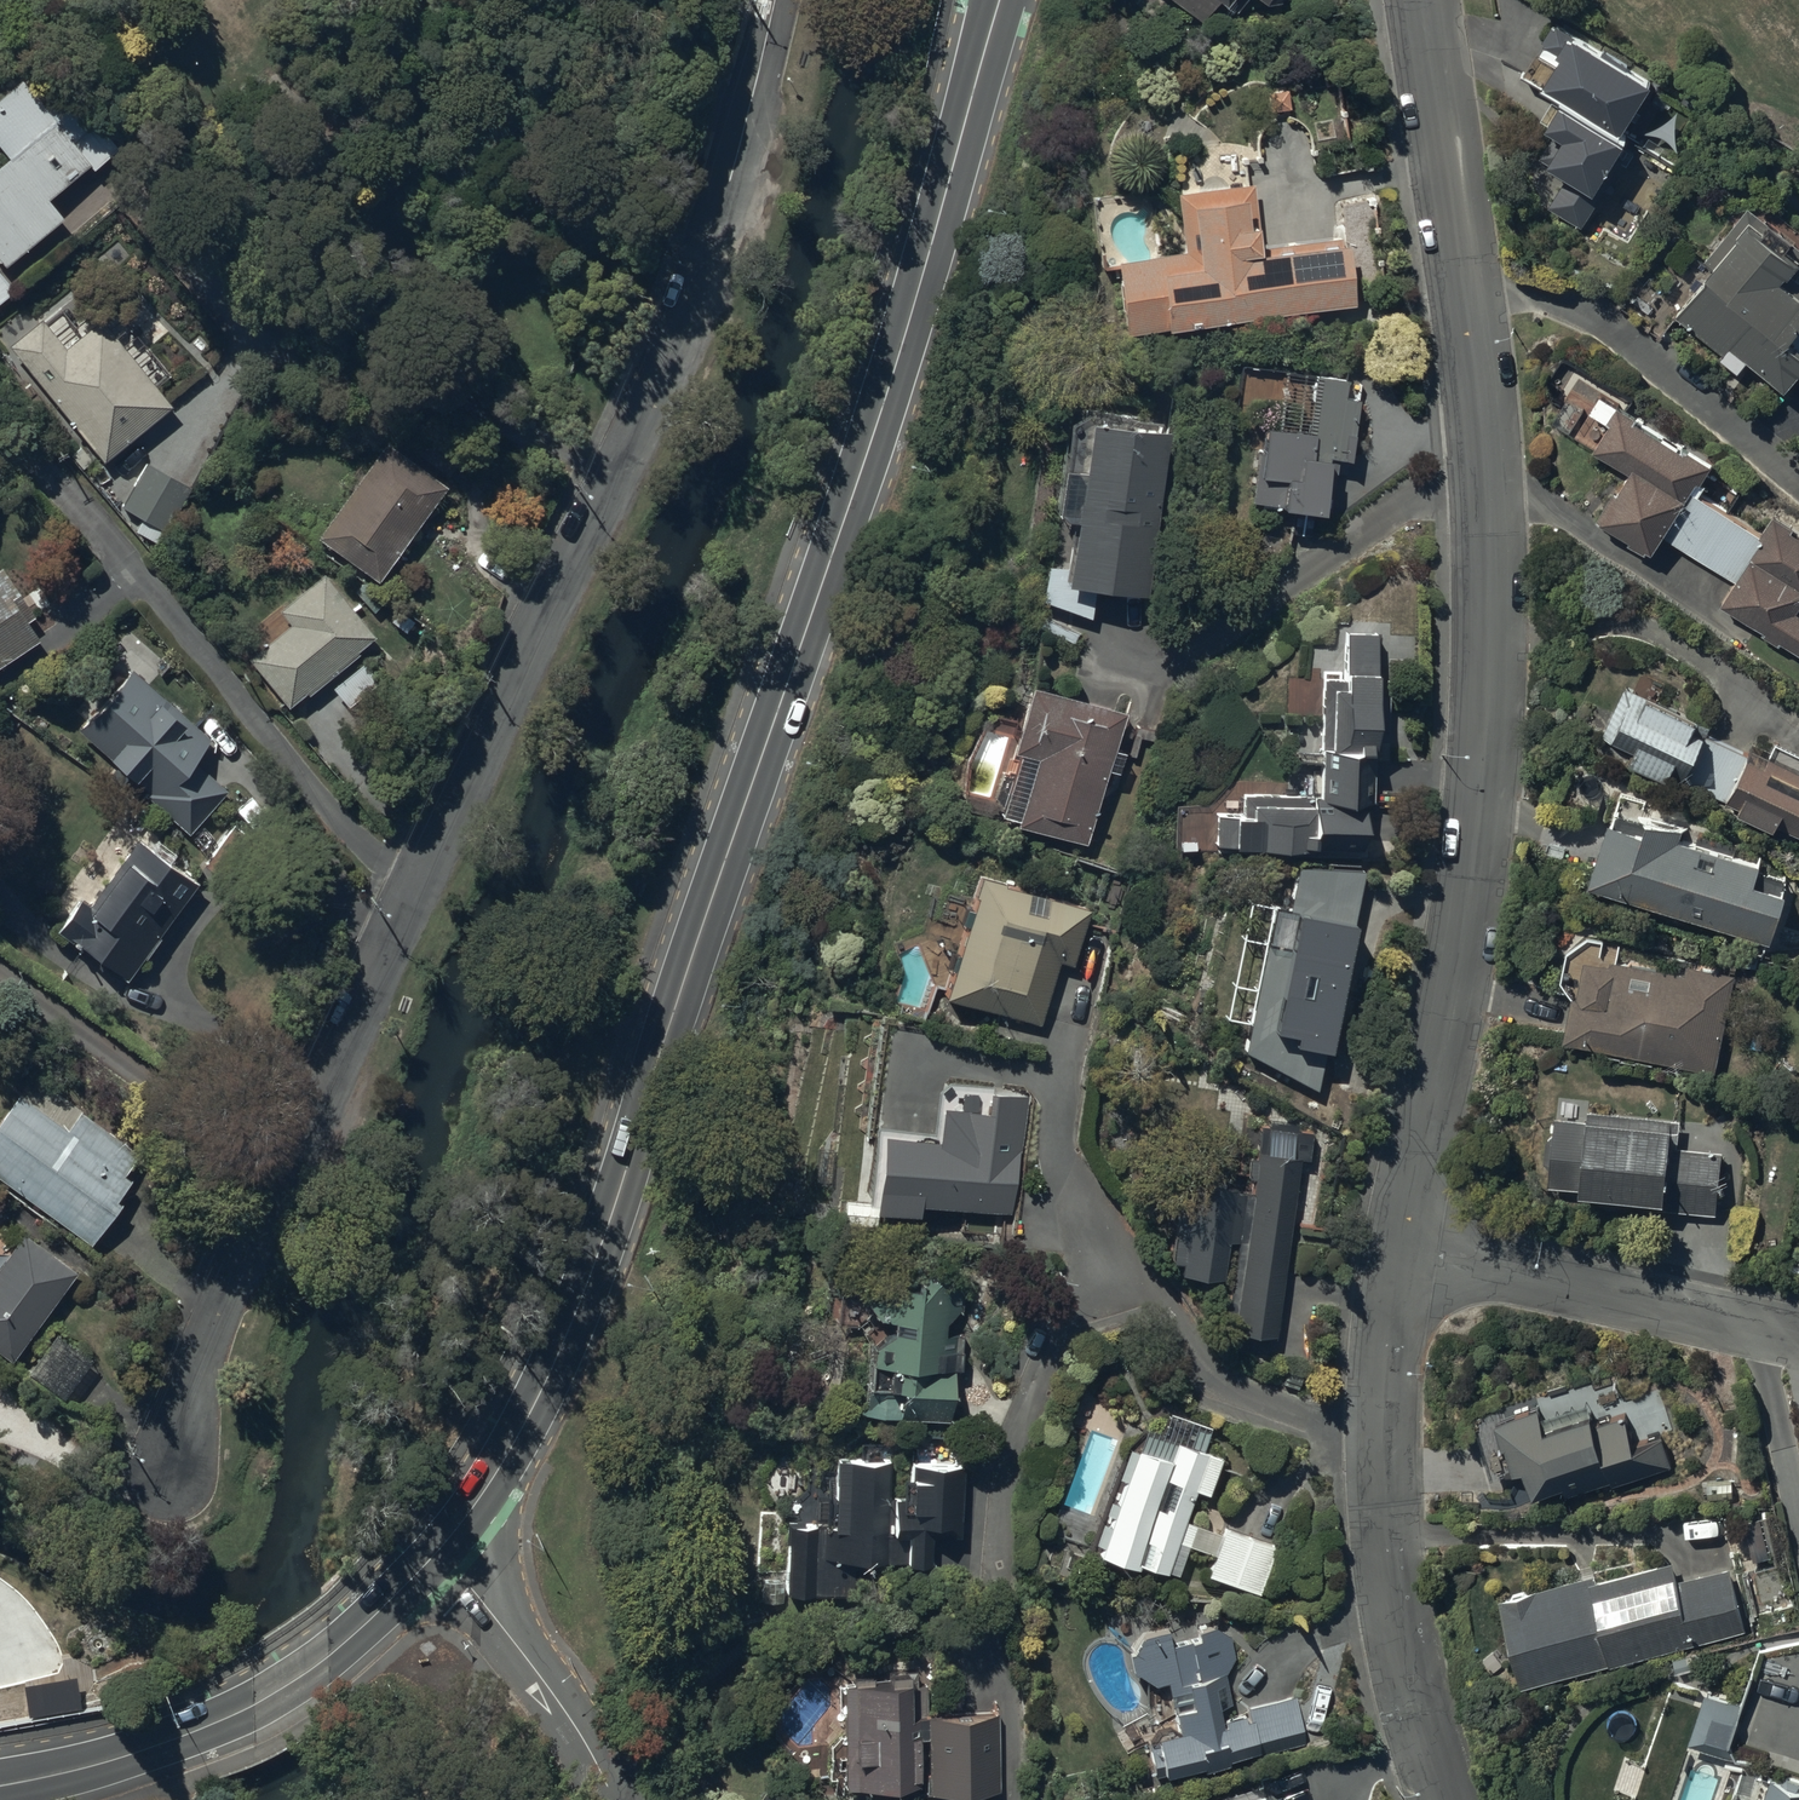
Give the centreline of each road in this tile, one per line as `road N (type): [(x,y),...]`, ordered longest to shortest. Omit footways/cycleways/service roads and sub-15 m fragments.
road 1 (secondary): [(1003,0),(889,387),(589,1276),(532,1407),(438,1553)]
road 2 (residential): [(777,0),(759,99),(682,291),(287,1172)]
road 3 (residential): [(1425,0),(1491,438),(1492,588),(1483,790),(1412,1249)]
road 4 (residential): [(1412,1249),(1384,1384),(1389,1573),(1431,1762),(1447,1799)]
road 5 (secondary): [(438,1553),(327,1649),(185,1732),(88,1768),(0,1784)]
road 6 (residential): [(1412,1249),(1798,1343)]
road 7 (residential): [(0,966),(287,1172)]
road 8 (residential): [(287,1172),(228,1297),(176,1429),(171,1465)]
road 9 (residential): [(438,1553),(553,1692),(623,1799)]

